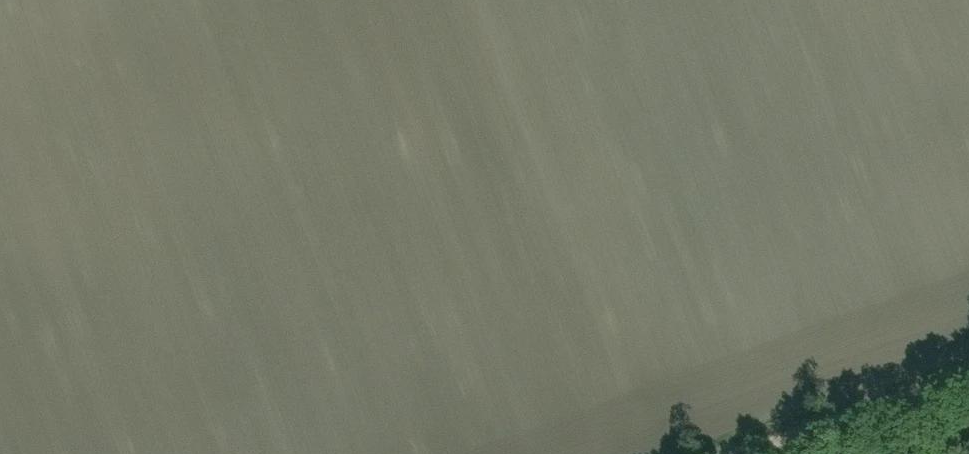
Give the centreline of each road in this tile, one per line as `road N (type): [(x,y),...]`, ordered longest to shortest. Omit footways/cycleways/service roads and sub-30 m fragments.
road 1 (track): [(968,361),(708,453)]

